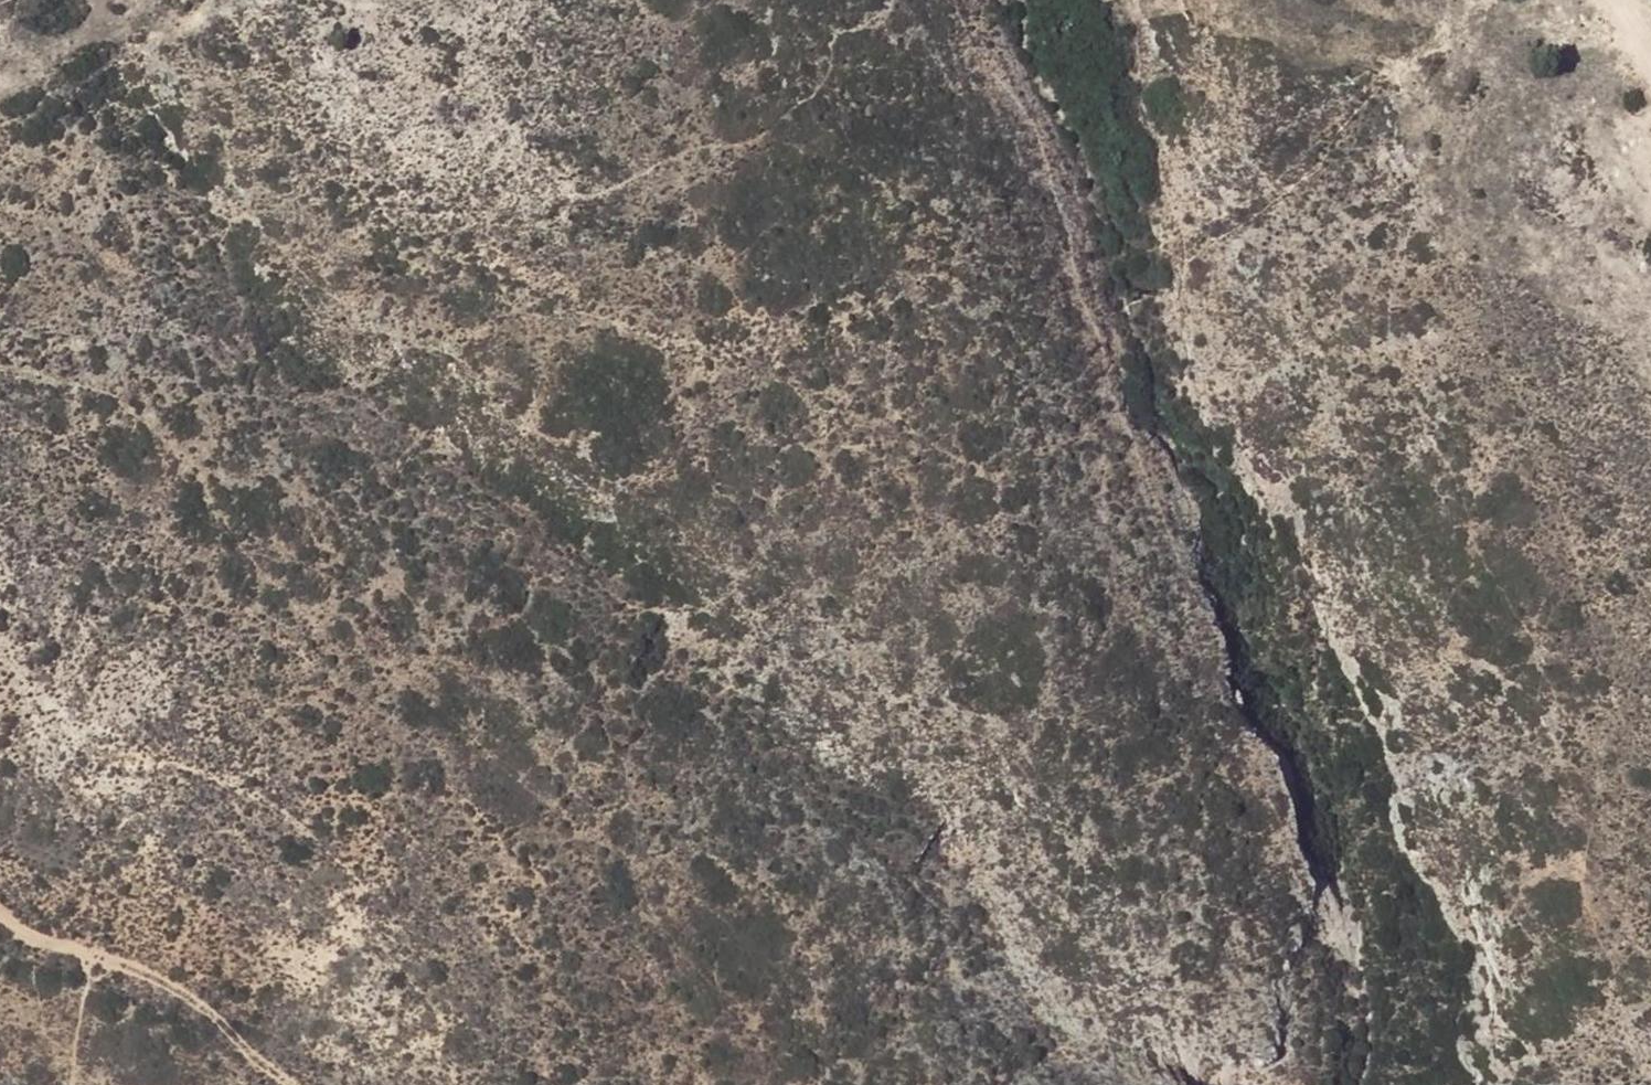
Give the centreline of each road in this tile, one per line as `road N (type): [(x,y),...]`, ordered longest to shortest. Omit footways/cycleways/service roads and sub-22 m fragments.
road 1 (track): [(0,919),(155,987),(293,1084)]

